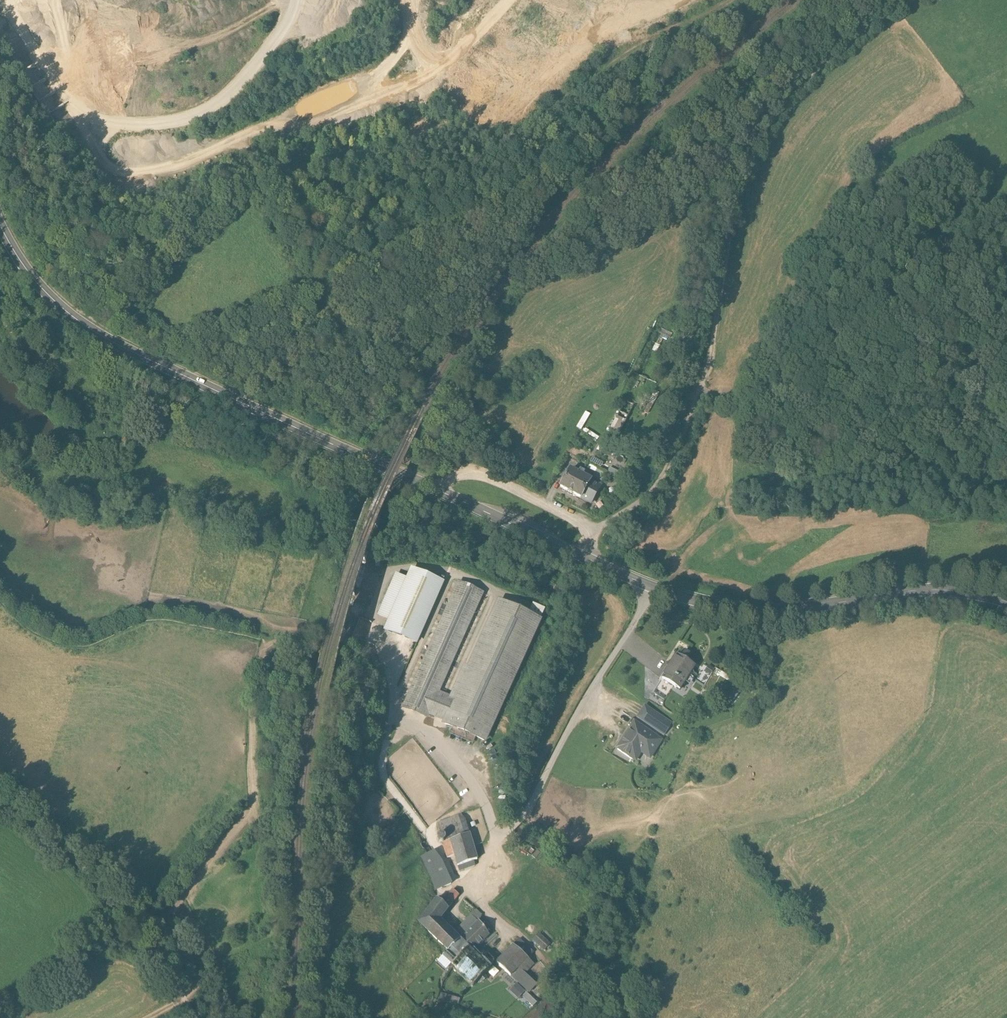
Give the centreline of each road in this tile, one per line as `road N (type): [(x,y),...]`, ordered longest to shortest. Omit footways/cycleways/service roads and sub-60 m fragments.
road 1 (track): [(496,839),(460,762),(403,720),(389,669),(374,649),(328,625),(275,626),(260,636),(251,678),(253,805),(163,917),(173,947),(197,968),(188,994)]
road 2 (secondary): [(0,225),(36,284),(94,334),(653,589)]
road 3 (unclassified): [(551,963),(515,929),(484,914),(482,868),(496,839),(527,815),(653,589)]
road 4 (track): [(701,390),(738,194),(754,153),(792,93),(901,0)]
road 5 (secondary): [(653,589),(705,608),(757,611),(939,594),(1006,608)]

